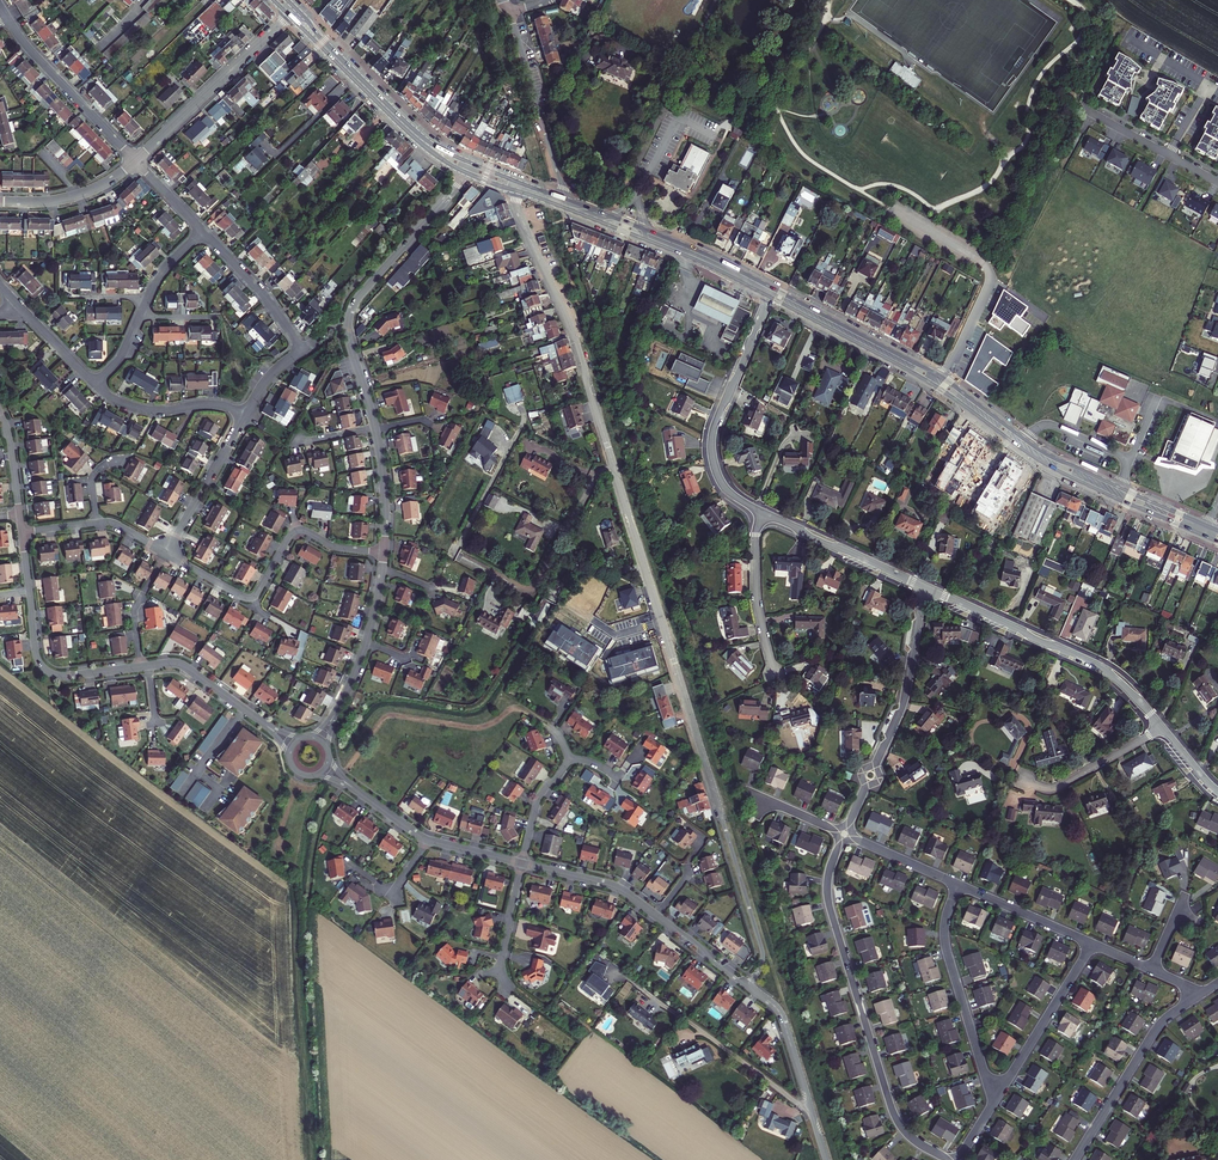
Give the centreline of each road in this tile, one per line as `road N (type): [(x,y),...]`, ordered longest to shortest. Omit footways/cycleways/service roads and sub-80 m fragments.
road 1 (residential): [(515,190),(577,350),(726,831)]
road 2 (primary): [(770,297),(941,389),(1048,466),(1204,536)]
road 3 (primary): [(1208,527),(1046,455),(942,377),(774,289)]
road 4 (residential): [(951,1159),(907,1134),(890,1105),(828,899),(845,834)]
road 5 (residential): [(375,429),(349,342),(352,309),(467,173)]
road 6 (residential): [(928,589),(1097,665),(1161,729)]
road 7 (residential): [(166,554),(250,598),(297,530),(341,549),(384,553)]
road 8 (residential): [(845,834),(902,704),(928,589)]
road 9 (residential): [(770,297),(711,443),(721,480),(762,512)]
road 10 (primary): [(774,289),(566,199)]
road 11 (residential): [(995,1101),(946,945),(958,884)]
road 12 (primary): [(564,208),(770,297)]
road 13 (residential): [(1074,1159),(1159,1024),(1203,993)]
road 14 (residential): [(135,161),(289,15)]
road 15 (residential): [(746,987),(781,1015),(826,1159)]
road 16 (residential): [(6,15),(135,161)]
road 17 (residential): [(566,199),(509,13)]
road 18 (residential): [(995,1101),(1092,944)]
road 19 (residential): [(762,512),(928,589)]
road 20 (residential): [(29,592),(37,657),(49,673),(140,667)]
road 21 (residential): [(746,987),(762,952),(726,831)]
road 22 (residential): [(774,674),(756,593),(762,512)]
road 23 (residential): [(166,554),(245,415)]
road 24 (residential): [(245,415),(211,405),(141,409),(95,384)]
road 25 (residential): [(302,351),(265,296),(203,231)]
road 26 (residential): [(1023,781),(1058,787),(1161,729)]
road 27 (residential): [(522,863),(616,886),(658,914)]
road 28 (residential): [(958,884),(1092,944)]
road 29 (residential): [(1091,112),(1217,183)]
road 30 (residential): [(0,202),(73,196),(135,161)]
road 31 (residential): [(148,666),(181,664),(265,724)]
road 32 (residential): [(384,553),(375,429)]
road 33 (residential): [(845,834),(958,884)]

